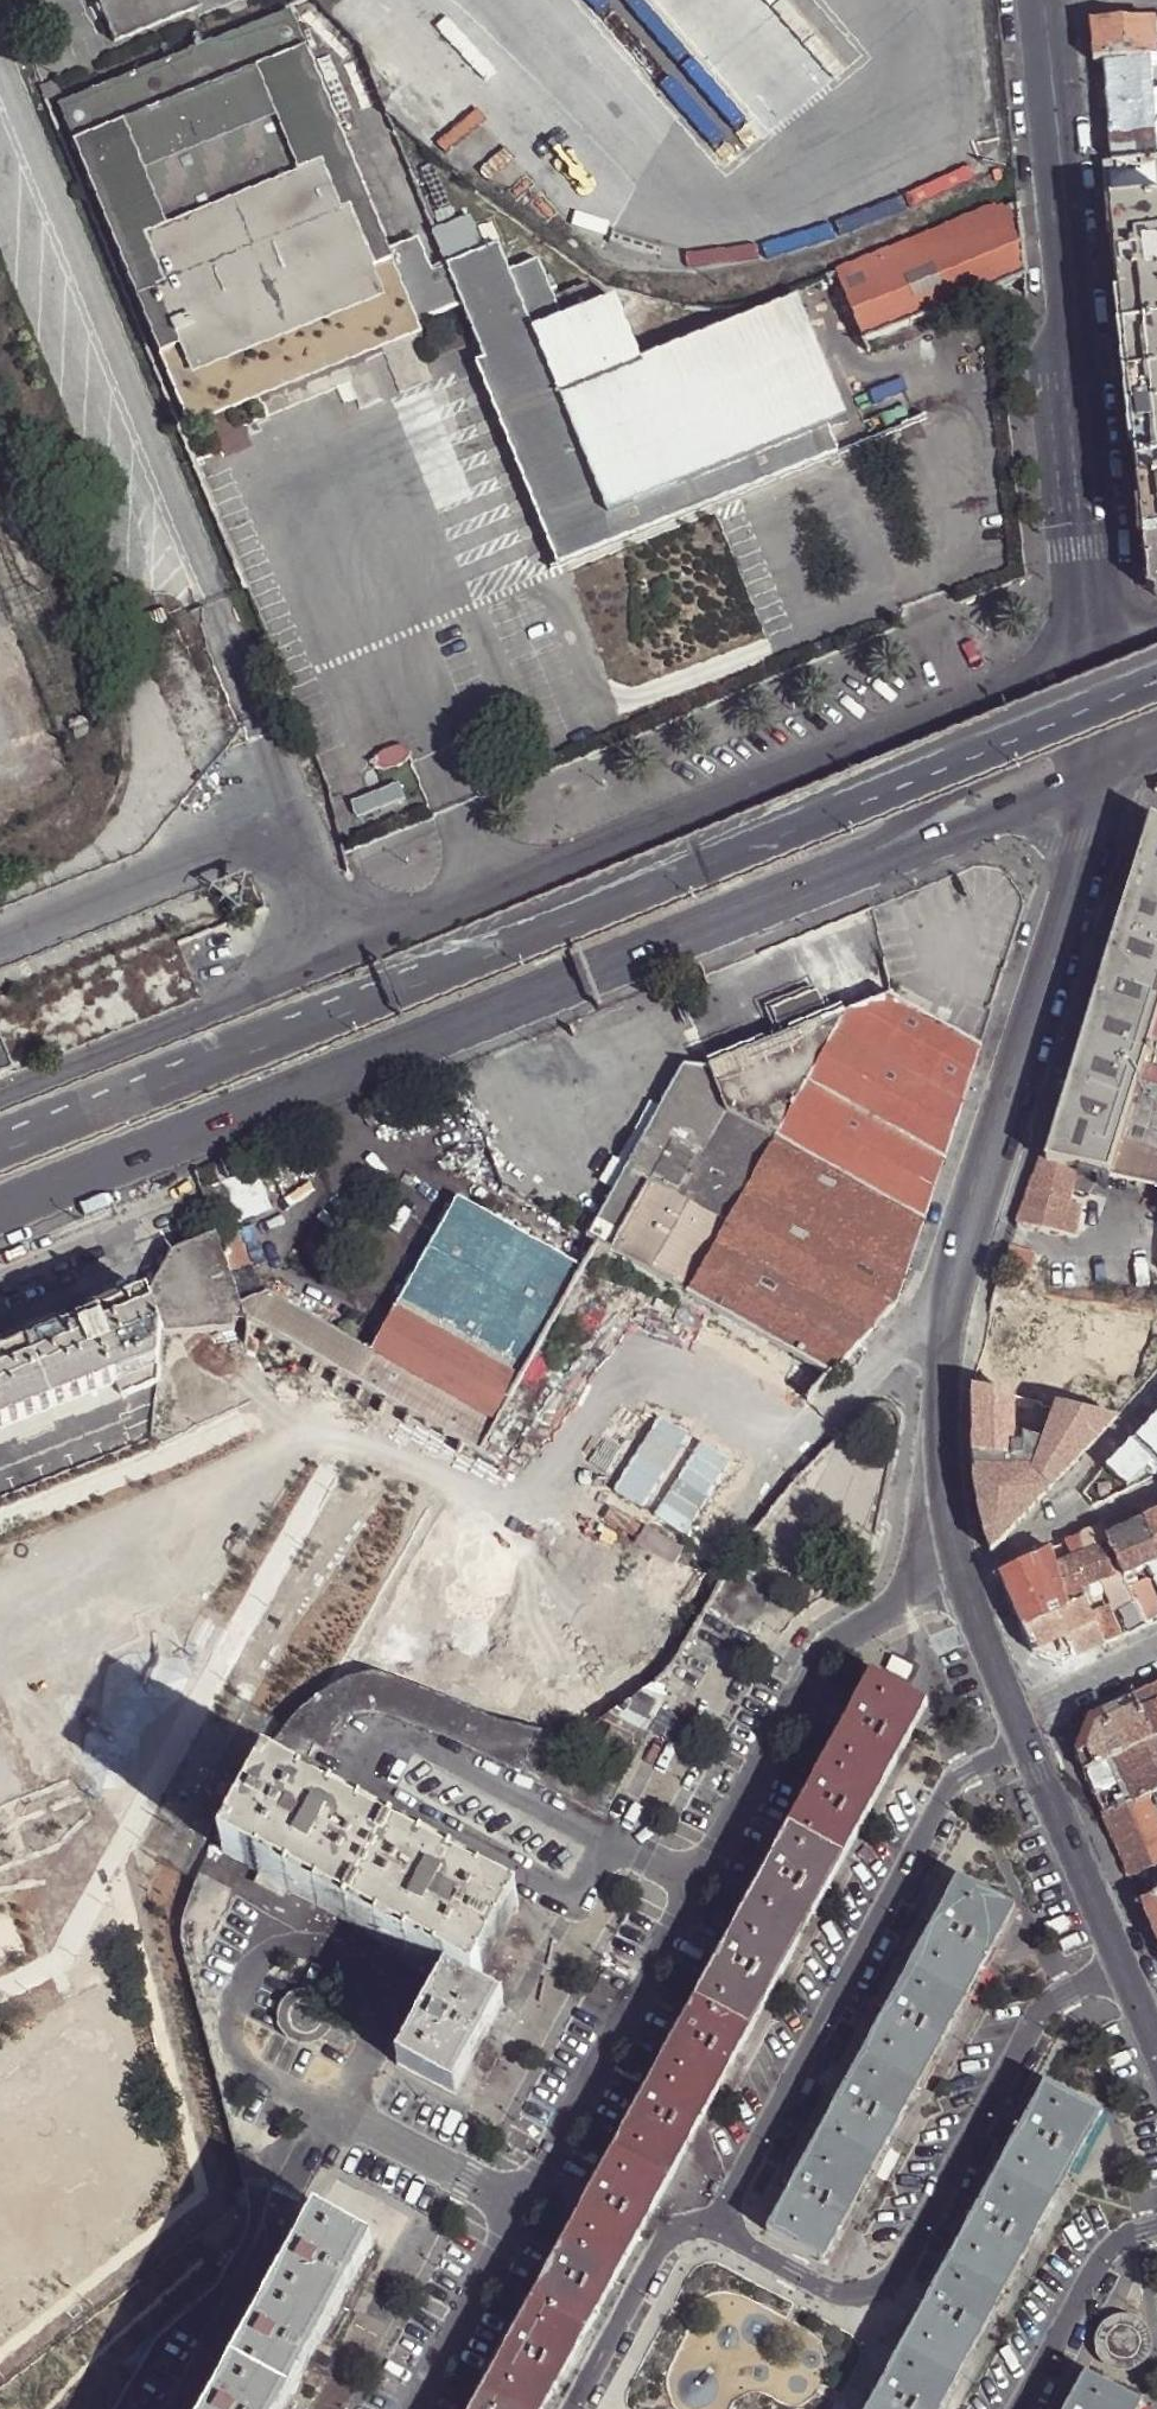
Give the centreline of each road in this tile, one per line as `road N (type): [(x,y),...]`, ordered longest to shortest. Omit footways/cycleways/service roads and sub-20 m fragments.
road 1 (motorway): [(1156,688),(0,1149)]
road 2 (residential): [(411,2408),(805,1685),(842,1643),(892,1607),(965,1575)]
road 3 (tertiary): [(899,729),(0,1100)]
road 4 (tertiary): [(0,1209),(772,900)]
road 5 (residential): [(944,1318),(889,1351),(720,1531),(651,1644),(599,1698),(551,1709),(523,1706),(368,1652)]
road 6 (tertiary): [(1047,0),(1074,317),(1069,374),(1099,647)]
road 7 (residential): [(714,2225),(831,2295),(857,2300),(888,2291),(1047,2003),(1124,1971)]
road 8 (residential): [(1033,1742),(965,1772),(945,1793),(714,2225)]
road 9 (residential): [(1111,768),(944,1318)]
road 10 (tertiary): [(772,900),(847,878),(1111,768)]
road 11 (residential): [(944,1318),(942,1437),(965,1575)]
road 12 (residential): [(570,2408),(656,2246),(677,2231),(714,2225)]
road 13 (residential): [(1033,1742),(1124,1971)]
road 14 (residential): [(1156,2230),(1121,2240),(1105,2256),(1020,2408)]
road 15 (tertiary): [(1099,647),(899,729)]
road 16 (residential): [(1027,1548),(1076,1480),(1156,1394)]
road 17 (tertiary): [(930,808),(1107,729)]
road 18 (tertiary): [(772,900),(930,808)]
road 19 (residential): [(965,1575),(1024,1719)]
road 20 (residential): [(1156,1657),(1024,1719)]
road 21 (residential): [(1027,1548),(1156,1493)]

